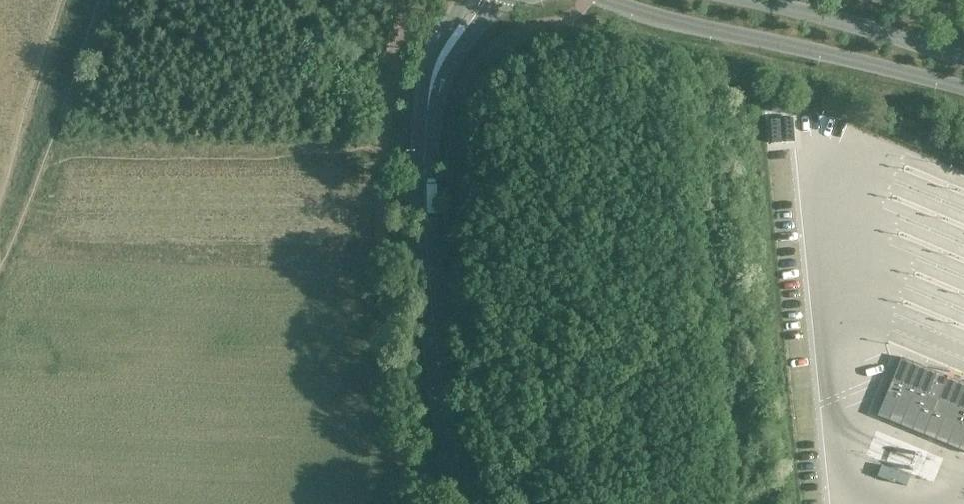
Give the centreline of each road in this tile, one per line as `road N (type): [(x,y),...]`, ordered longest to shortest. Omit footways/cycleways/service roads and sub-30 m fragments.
road 1 (secondary): [(458,503),(434,337),(427,111)]
road 2 (secondary): [(617,0),(963,90)]
road 3 (track): [(0,257),(100,0)]
road 4 (secondary): [(963,57),(760,0)]
road 5 (secondary): [(427,111),(444,69),(509,0)]

